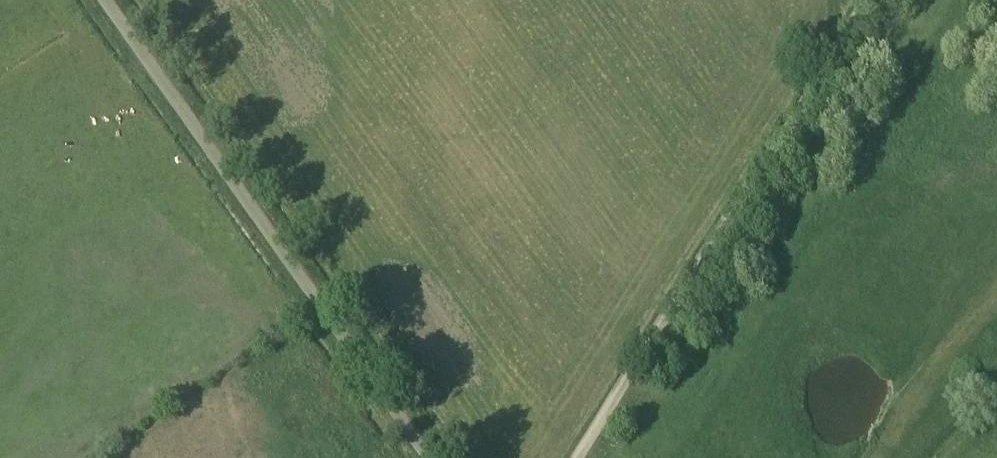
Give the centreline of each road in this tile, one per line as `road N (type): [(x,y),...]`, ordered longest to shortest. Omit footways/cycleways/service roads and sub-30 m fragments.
road 1 (unclassified): [(433,457),(109,0)]
road 2 (unclassified): [(574,457),(864,0)]

